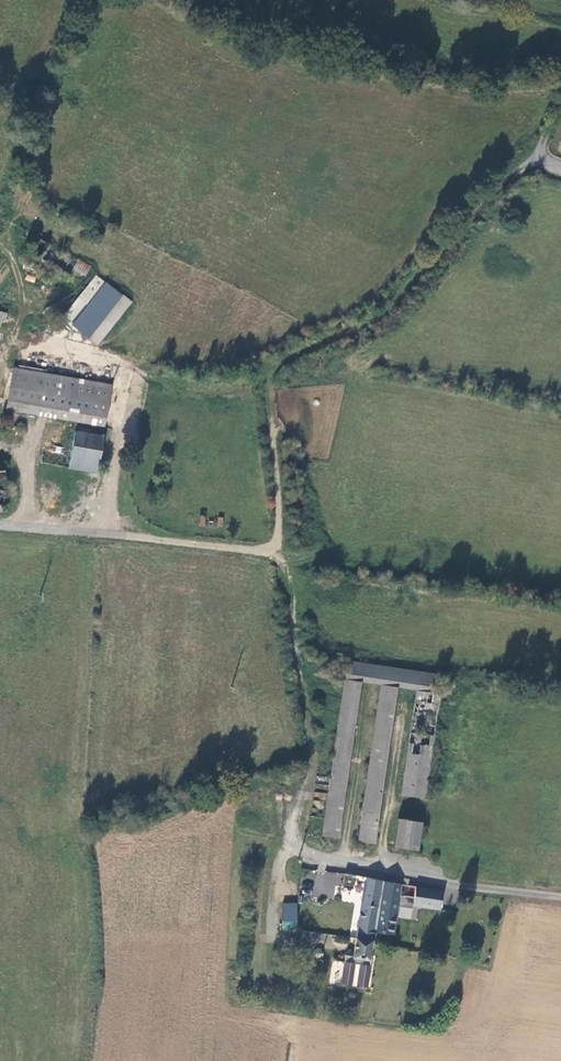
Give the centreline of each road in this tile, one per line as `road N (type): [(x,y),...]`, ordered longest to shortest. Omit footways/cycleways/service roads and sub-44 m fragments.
road 1 (track): [(280,553),(310,761),(295,854)]
road 2 (track): [(0,527),(280,553)]
road 3 (unclassified): [(560,898),(295,854)]

